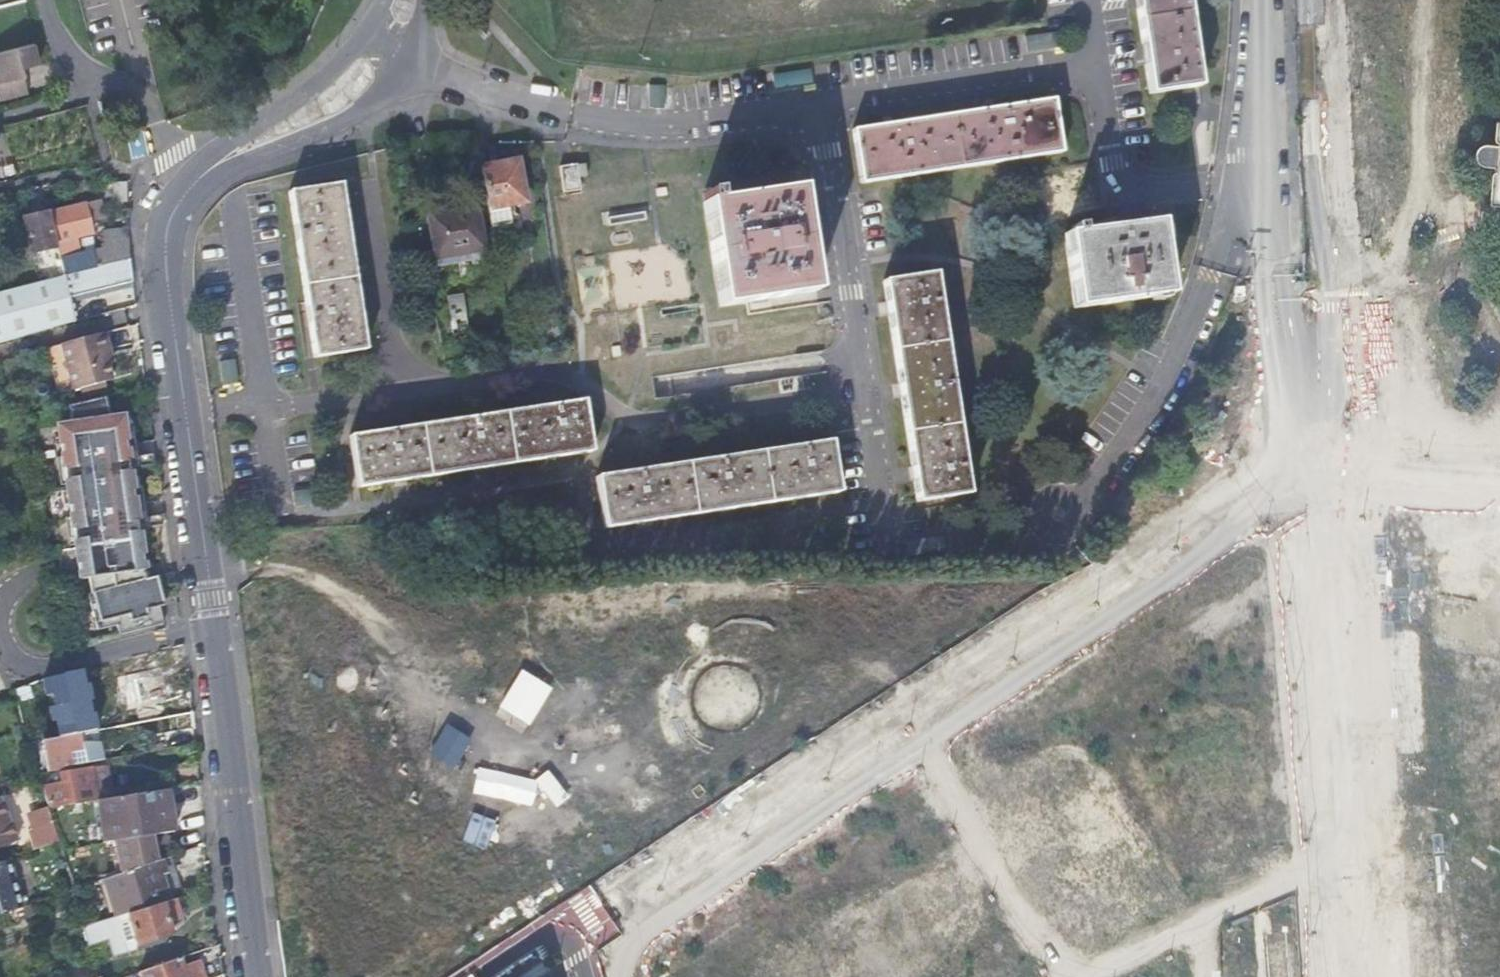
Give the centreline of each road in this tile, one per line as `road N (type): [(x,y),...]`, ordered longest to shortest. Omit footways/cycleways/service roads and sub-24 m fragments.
road 1 (residential): [(1310,475),(1160,543),(560,940)]
road 2 (unclassified): [(271,976),(170,263),(171,210),(190,179)]
road 3 (unknown): [(1276,276),(1310,475),(1351,976)]
road 4 (residential): [(813,103),(1065,65),(1083,75),(1092,94),(1115,186),(1264,179)]
road 5 (residential): [(884,546),(813,103)]
road 6 (residential): [(402,58),(442,80),(513,101),(624,123),(813,103)]
road 7 (residential): [(1264,179),(1221,235),(1161,383),(1089,490)]
road 8 (unknown): [(905,711),(1064,976)]
road 9 (unknown): [(1098,976),(1341,856)]
road 10 (unclassified): [(190,179),(343,118),(402,58)]
road 11 (unclassified): [(362,28),(311,84),(220,146),(190,179)]
road 12 (unknown): [(1499,490),(1310,475)]
road 13 (residential): [(1264,179),(1259,0)]

